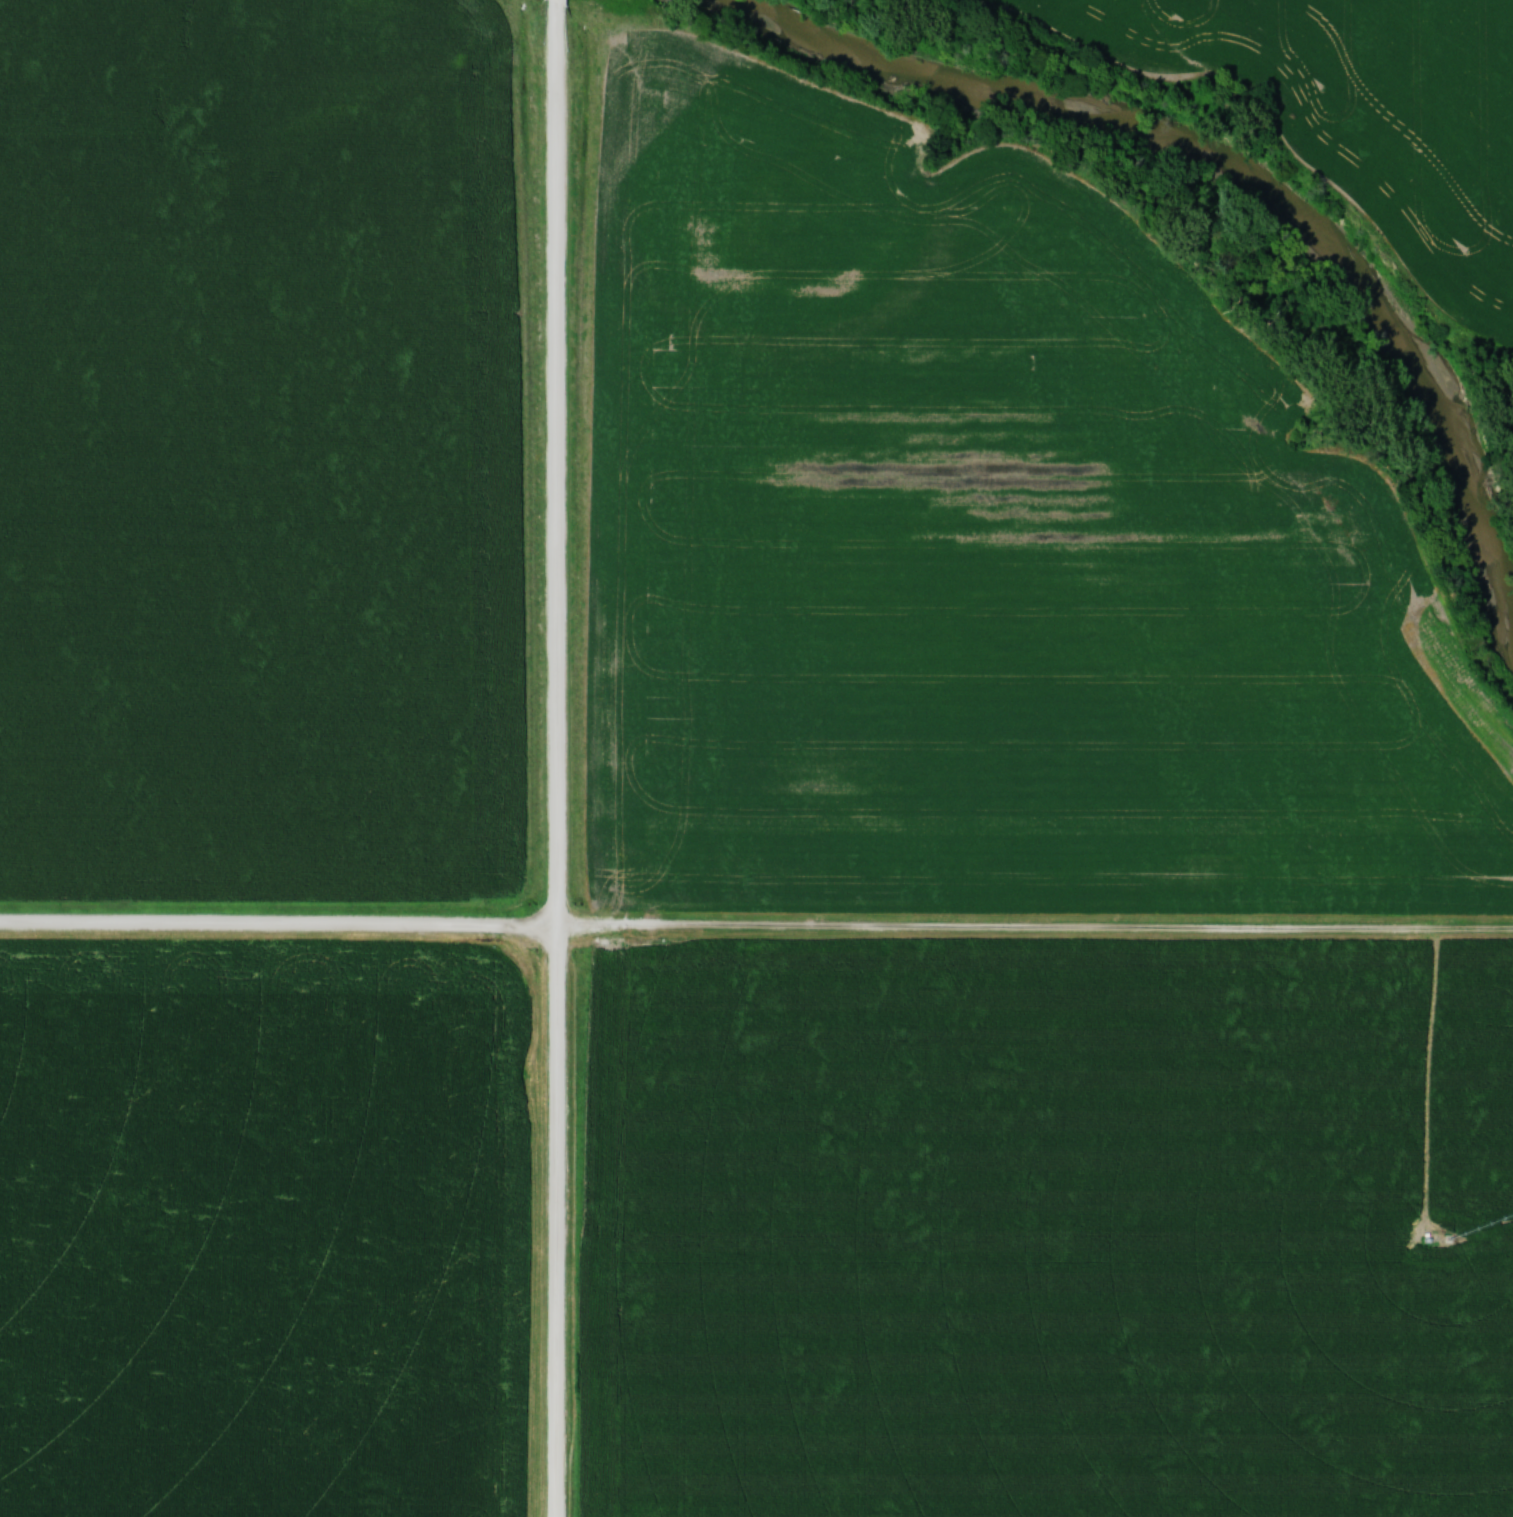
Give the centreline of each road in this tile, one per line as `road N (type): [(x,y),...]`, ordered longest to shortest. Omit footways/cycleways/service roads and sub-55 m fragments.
road 1 (residential): [(554,0),(561,1516)]
road 2 (residential): [(1512,930),(0,925)]

